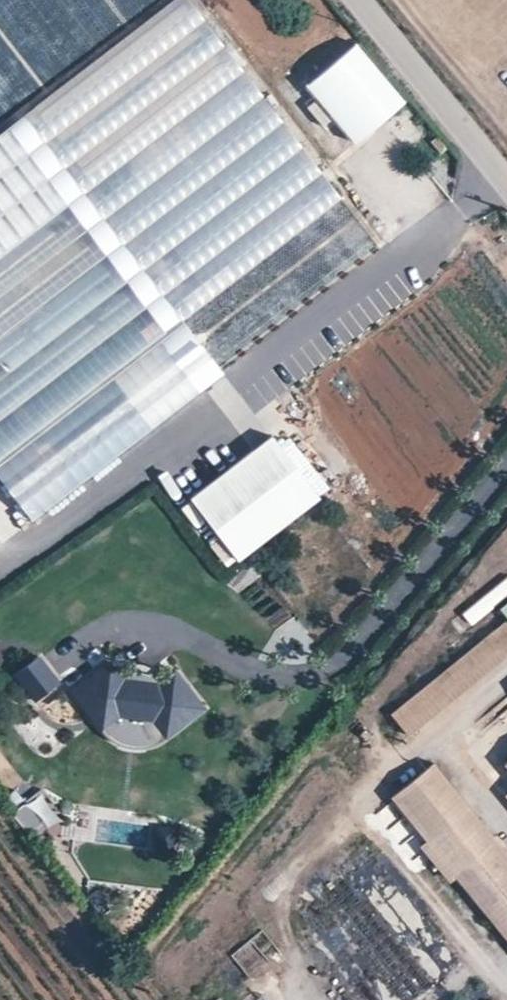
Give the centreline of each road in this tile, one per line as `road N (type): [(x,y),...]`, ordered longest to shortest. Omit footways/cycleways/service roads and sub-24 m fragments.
road 1 (track): [(506,466),(329,674),(263,671),(147,627),(121,628),(65,665)]
road 2 (tertiary): [(506,189),(356,0)]

